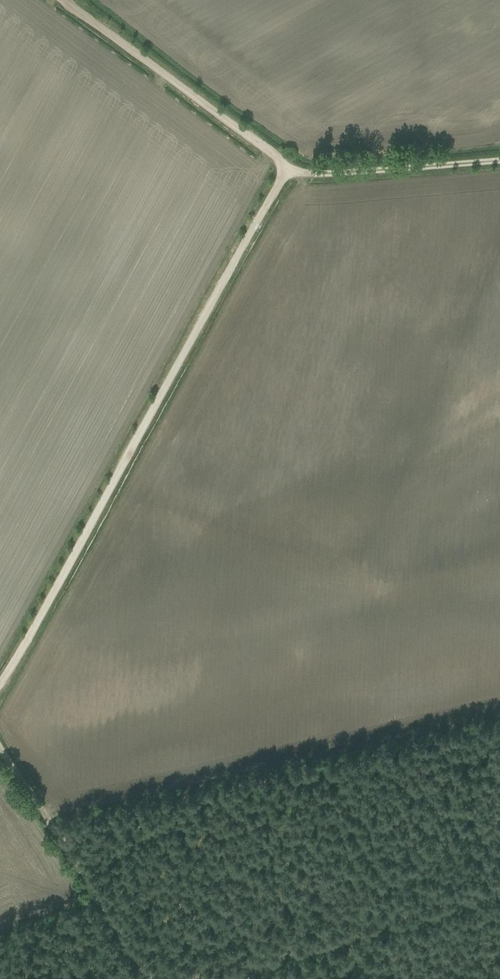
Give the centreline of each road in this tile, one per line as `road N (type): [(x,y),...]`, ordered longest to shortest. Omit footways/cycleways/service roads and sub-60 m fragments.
road 1 (track): [(0,682),(286,171)]
road 2 (track): [(286,171),(59,0)]
road 3 (track): [(153,978),(0,750)]
road 4 (track): [(286,171),(499,162)]

